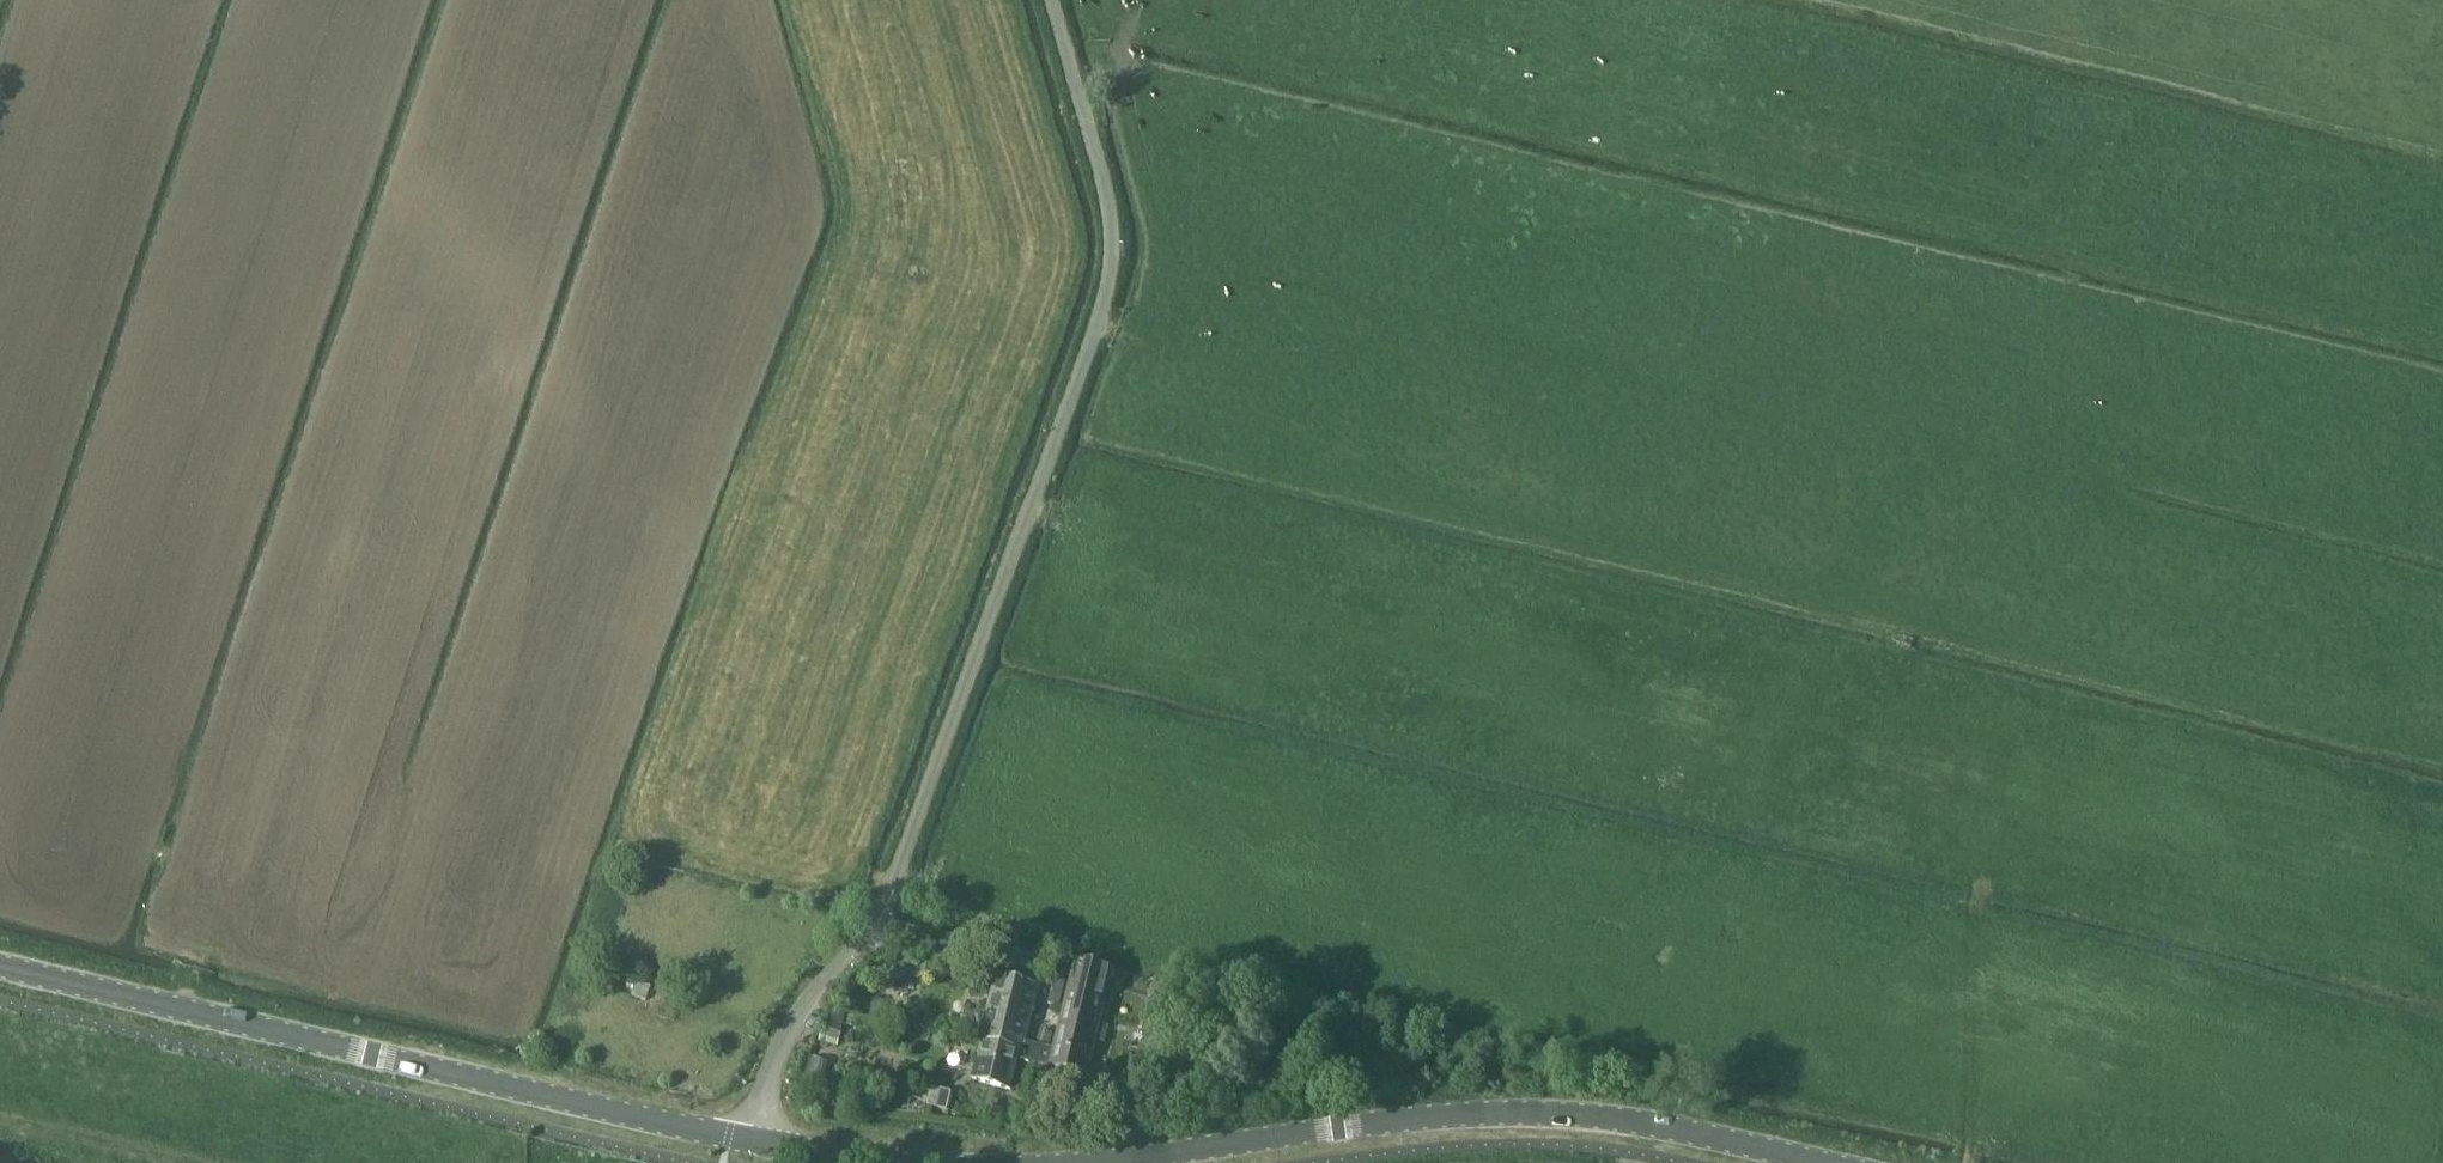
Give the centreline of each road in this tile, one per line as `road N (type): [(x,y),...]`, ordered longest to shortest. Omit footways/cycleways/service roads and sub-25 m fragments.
road 1 (unclassified): [(750,1141),(794,1026),(820,984),(879,920),(897,878),(1096,328),(1111,258),(1107,192),(1051,0)]
road 2 (tertiary): [(750,1141),(0,965)]
road 3 (tertiary): [(1823,1162),(1593,1119),(1502,1117),(1127,1162)]
road 4 (tertiary): [(882,1162),(750,1141)]

